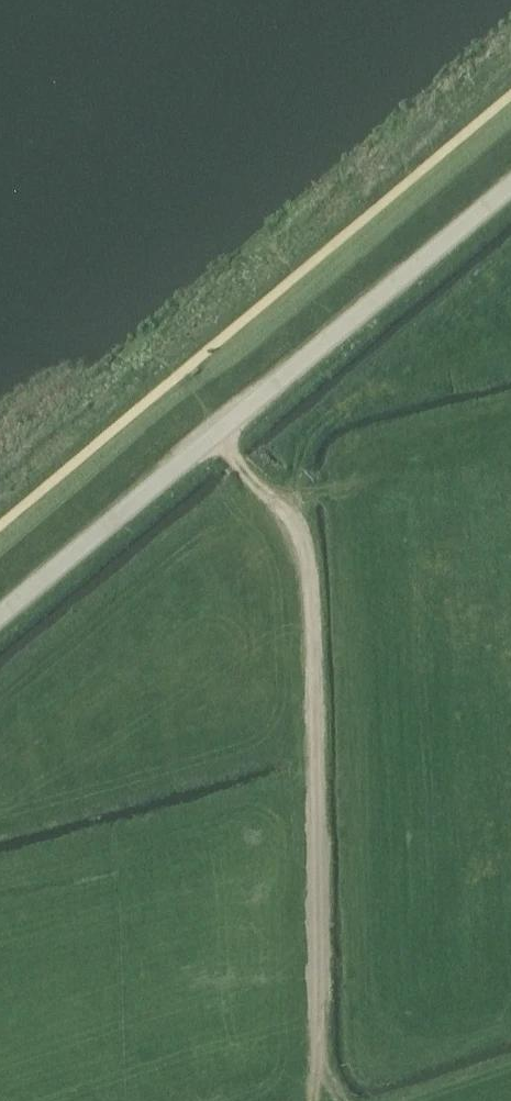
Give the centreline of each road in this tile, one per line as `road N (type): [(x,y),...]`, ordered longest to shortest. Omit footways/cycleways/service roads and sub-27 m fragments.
road 1 (unclassified): [(0,618),(510,189)]
road 2 (track): [(211,442),(278,500),(303,549),(310,618),(313,1055)]

